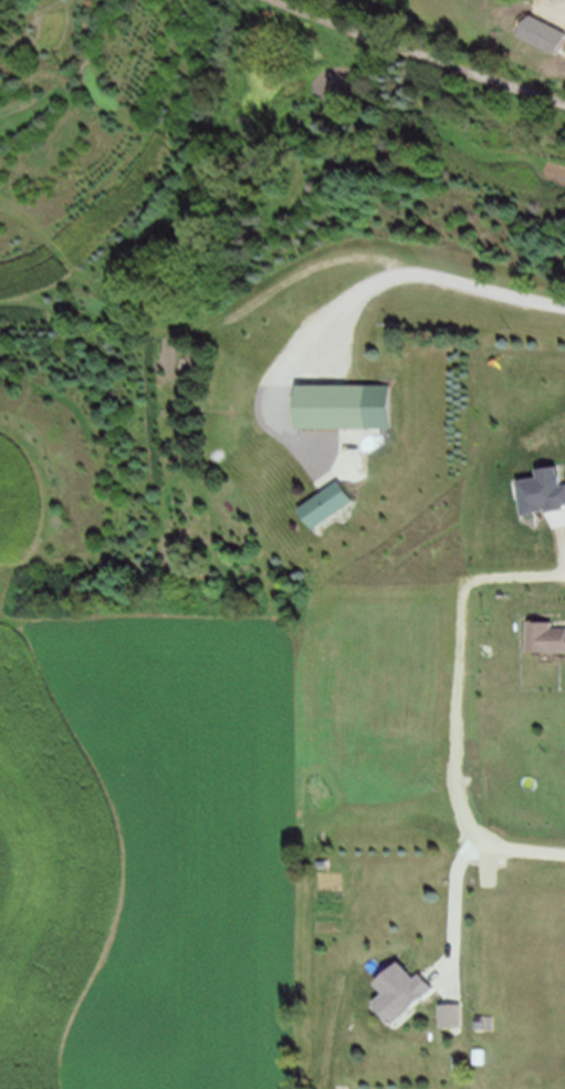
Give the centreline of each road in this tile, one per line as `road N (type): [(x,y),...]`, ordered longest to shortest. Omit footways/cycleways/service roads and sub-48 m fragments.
road 1 (track): [(227,1088),(241,628)]

